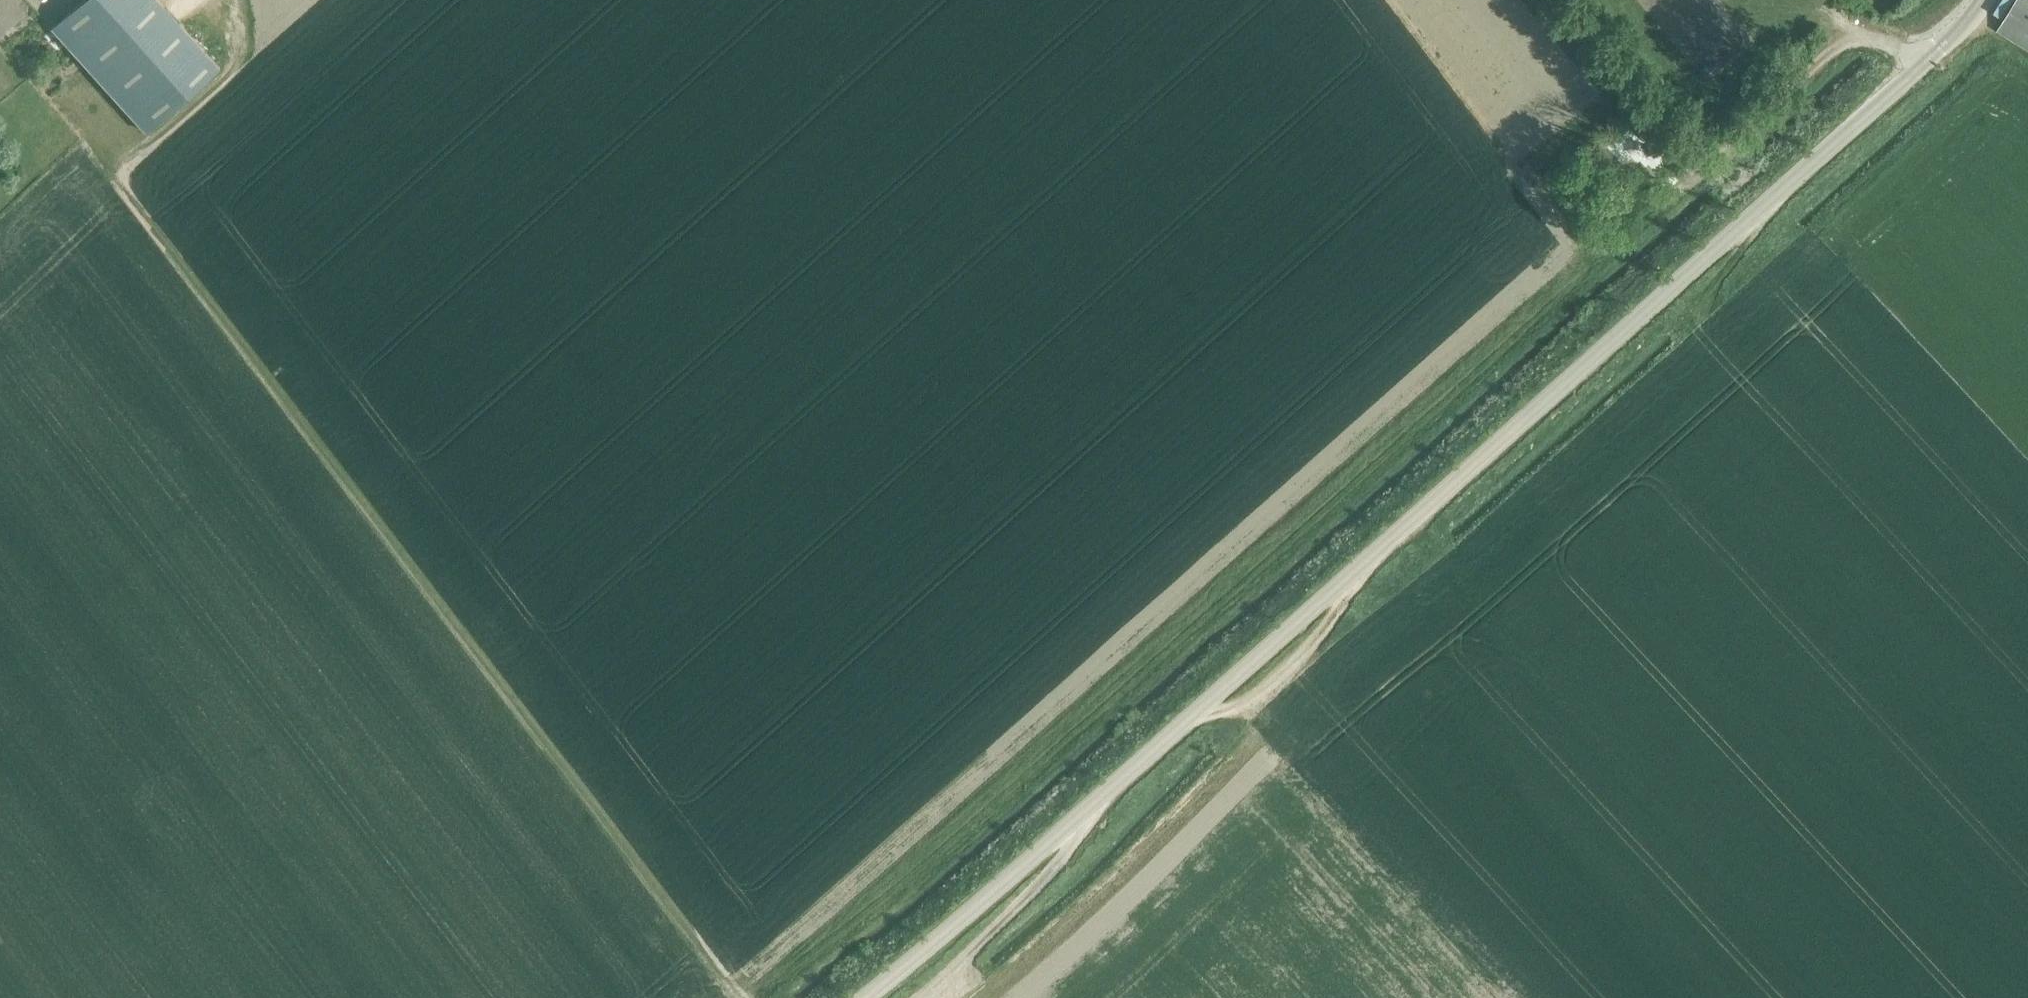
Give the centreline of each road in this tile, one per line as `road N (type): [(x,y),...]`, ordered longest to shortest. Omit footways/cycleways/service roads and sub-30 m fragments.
road 1 (unclassified): [(864,997),(1070,824),(1938,48)]

